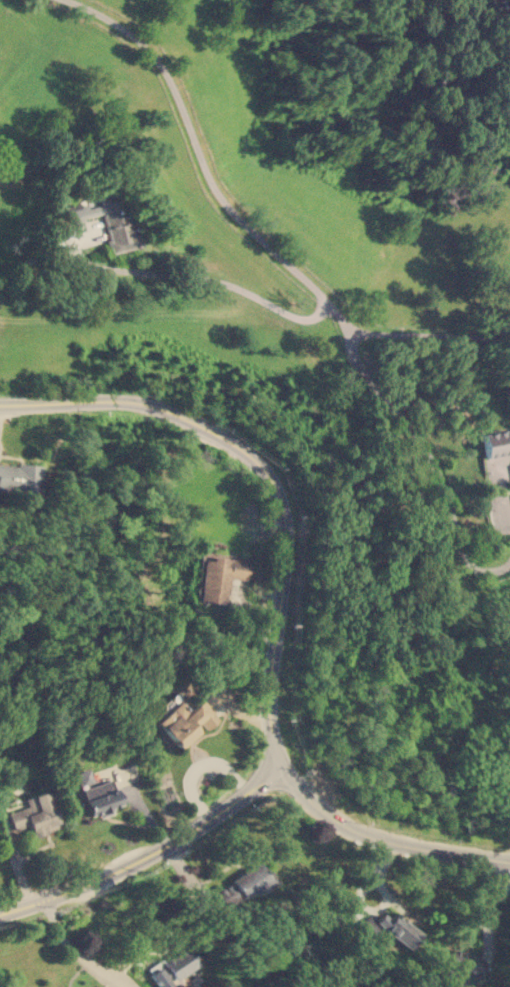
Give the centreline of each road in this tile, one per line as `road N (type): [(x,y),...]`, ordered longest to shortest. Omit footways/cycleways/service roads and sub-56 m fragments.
road 1 (residential): [(0,404),(137,404),(222,437),(269,478),(285,524),(272,749)]
road 2 (residential): [(349,330),(225,204),(177,94),(146,46),(67,0)]
road 3 (residential): [(0,916),(48,903),(239,800),(267,777),(272,749)]
road 4 (residential): [(272,749),(304,794),(344,826),(400,846),(509,867)]
road 5 (residential): [(48,903),(87,964),(129,986)]

